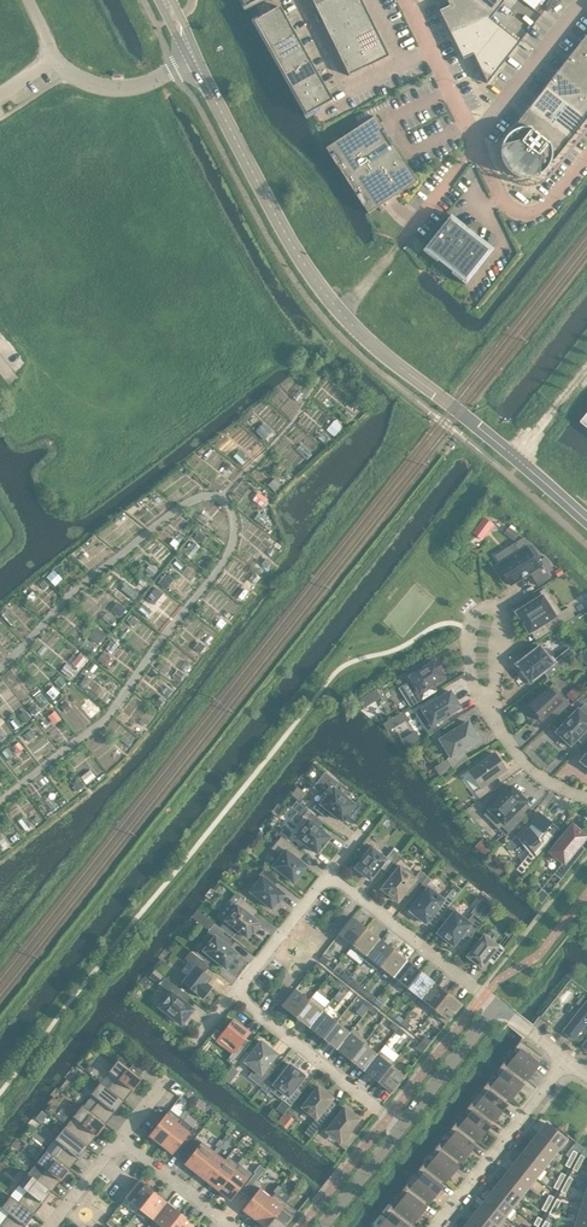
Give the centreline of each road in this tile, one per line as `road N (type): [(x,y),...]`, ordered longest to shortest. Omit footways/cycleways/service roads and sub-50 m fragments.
road 1 (tertiary): [(586,518),(343,318),(284,233),(195,59)]
road 2 (residential): [(490,715),(504,619),(492,604),(474,610),(466,628),(481,707)]
road 3 (residential): [(236,994),(405,1124)]
road 4 (residential): [(497,1007),(333,873)]
road 5 (residential): [(436,1226),(566,1061)]
road 6 (unclassified): [(431,51),(347,93),(297,0)]
road 7 (unclassified): [(586,159),(545,210),(527,214),(498,196),(475,140)]
road 8 (unclassified): [(585,0),(475,140)]
road 9 (residential): [(333,873),(236,994)]
road 10 (unclassified): [(56,57),(82,79),(116,87),(195,59)]
road 11 (tertiary): [(405,1124),(497,1007)]
road 12 (residential): [(122,1138),(232,1226)]
road 13 (residential): [(490,715),(539,773),(586,799)]
road 14 (tertiary): [(325,1226),(405,1124)]
road 15 (unclassified): [(475,140),(398,241)]

